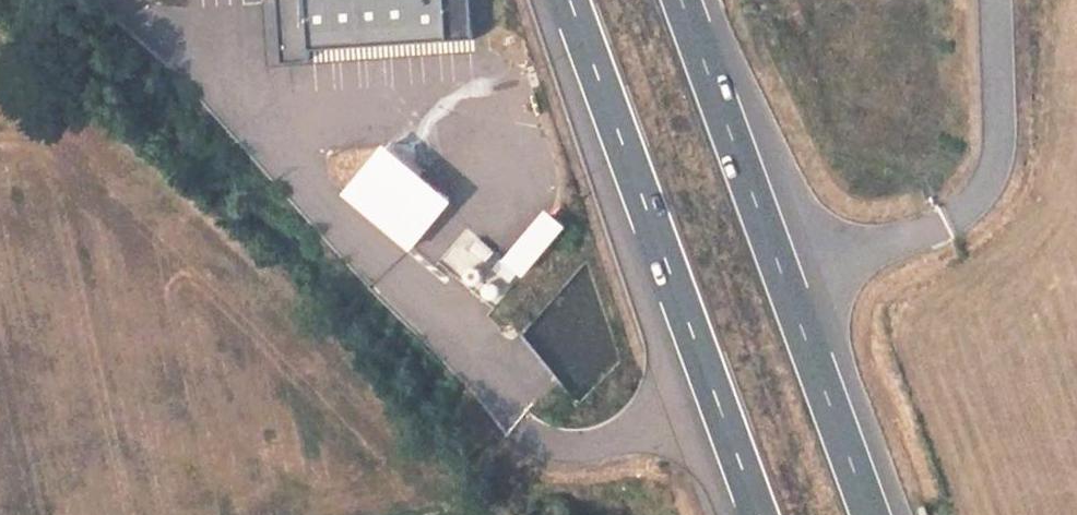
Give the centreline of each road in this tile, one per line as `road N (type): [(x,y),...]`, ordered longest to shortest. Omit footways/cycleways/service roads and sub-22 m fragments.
road 1 (motorway): [(569,0),(758,514)]
road 2 (motorway): [(873,514),(684,0)]

